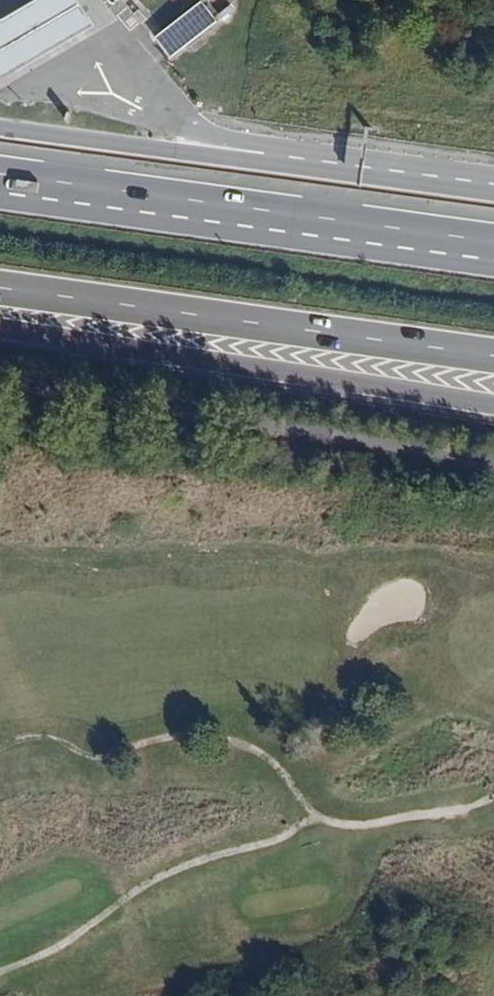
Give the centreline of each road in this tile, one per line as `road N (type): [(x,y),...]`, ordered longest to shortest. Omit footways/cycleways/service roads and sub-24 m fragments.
road 1 (trunk): [(0,330),(493,408)]
road 2 (trunk): [(493,253),(0,182)]
road 3 (trunk): [(0,288),(493,356)]
road 4 (trunk): [(293,165),(0,127)]
road 5 (trunk): [(493,193),(293,165)]
road 6 (trunk): [(293,165),(265,144),(168,116)]

